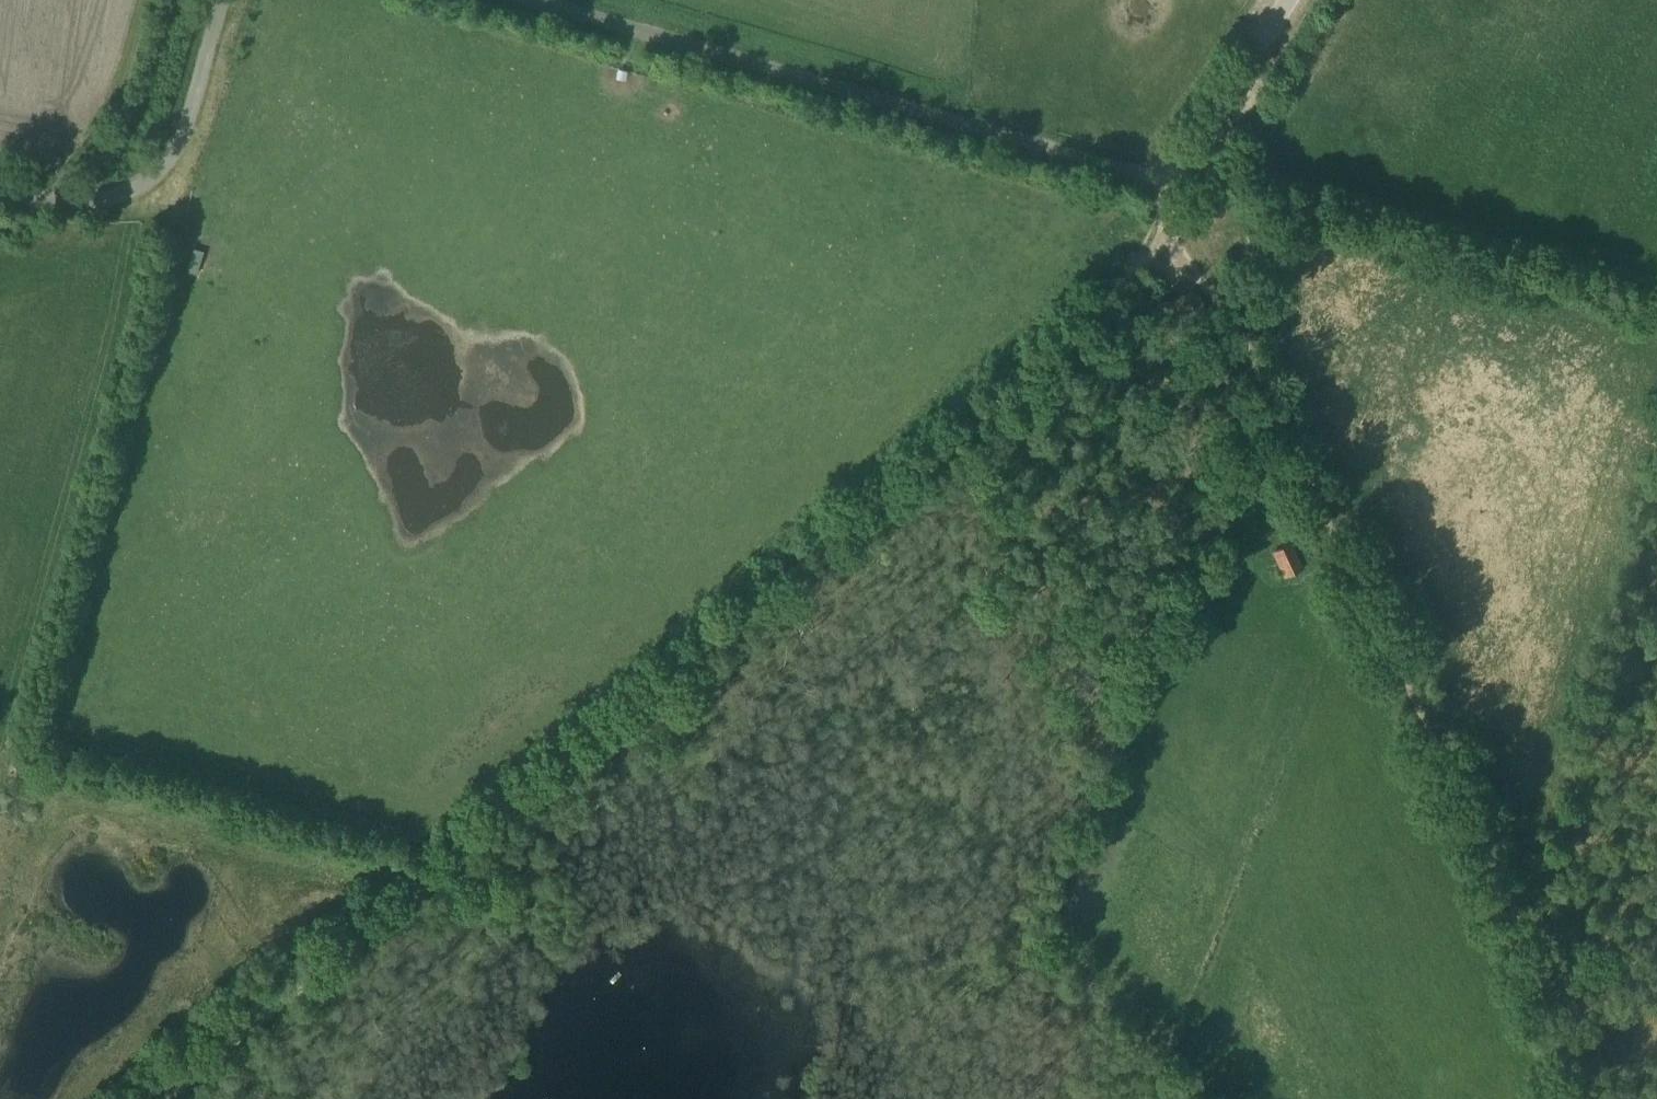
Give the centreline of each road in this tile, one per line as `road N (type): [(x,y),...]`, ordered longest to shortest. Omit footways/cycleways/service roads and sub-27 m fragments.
road 1 (unclassified): [(1171,176),(532,0)]
road 2 (unclassified): [(223,0),(187,127),(163,169),(114,197),(0,191)]
road 3 (unclassified): [(1290,0),(1171,176)]

